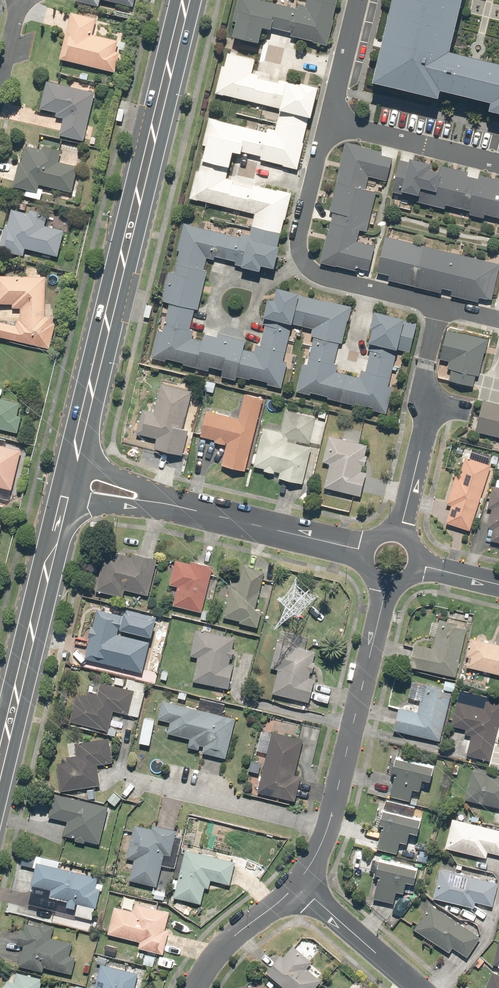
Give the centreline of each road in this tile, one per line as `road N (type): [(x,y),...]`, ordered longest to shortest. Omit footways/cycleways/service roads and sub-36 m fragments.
road 1 (secondary): [(72,467),(183,0)]
road 2 (residential): [(299,886),(327,827),(386,583)]
road 3 (residential): [(329,119),(298,241),(302,259),(316,274),(442,306)]
road 4 (secondary): [(0,761),(64,497)]
road 5 (residential): [(442,306),(427,361),(427,421),(401,531)]
road 6 (residential): [(175,502),(365,548)]
road 7 (residential): [(329,119),(498,161)]
road 8 (residential): [(299,886),(422,987)]
road 9 (residential): [(198,987),(232,939),(299,886)]
road 10 (residential): [(356,0),(329,119)]

